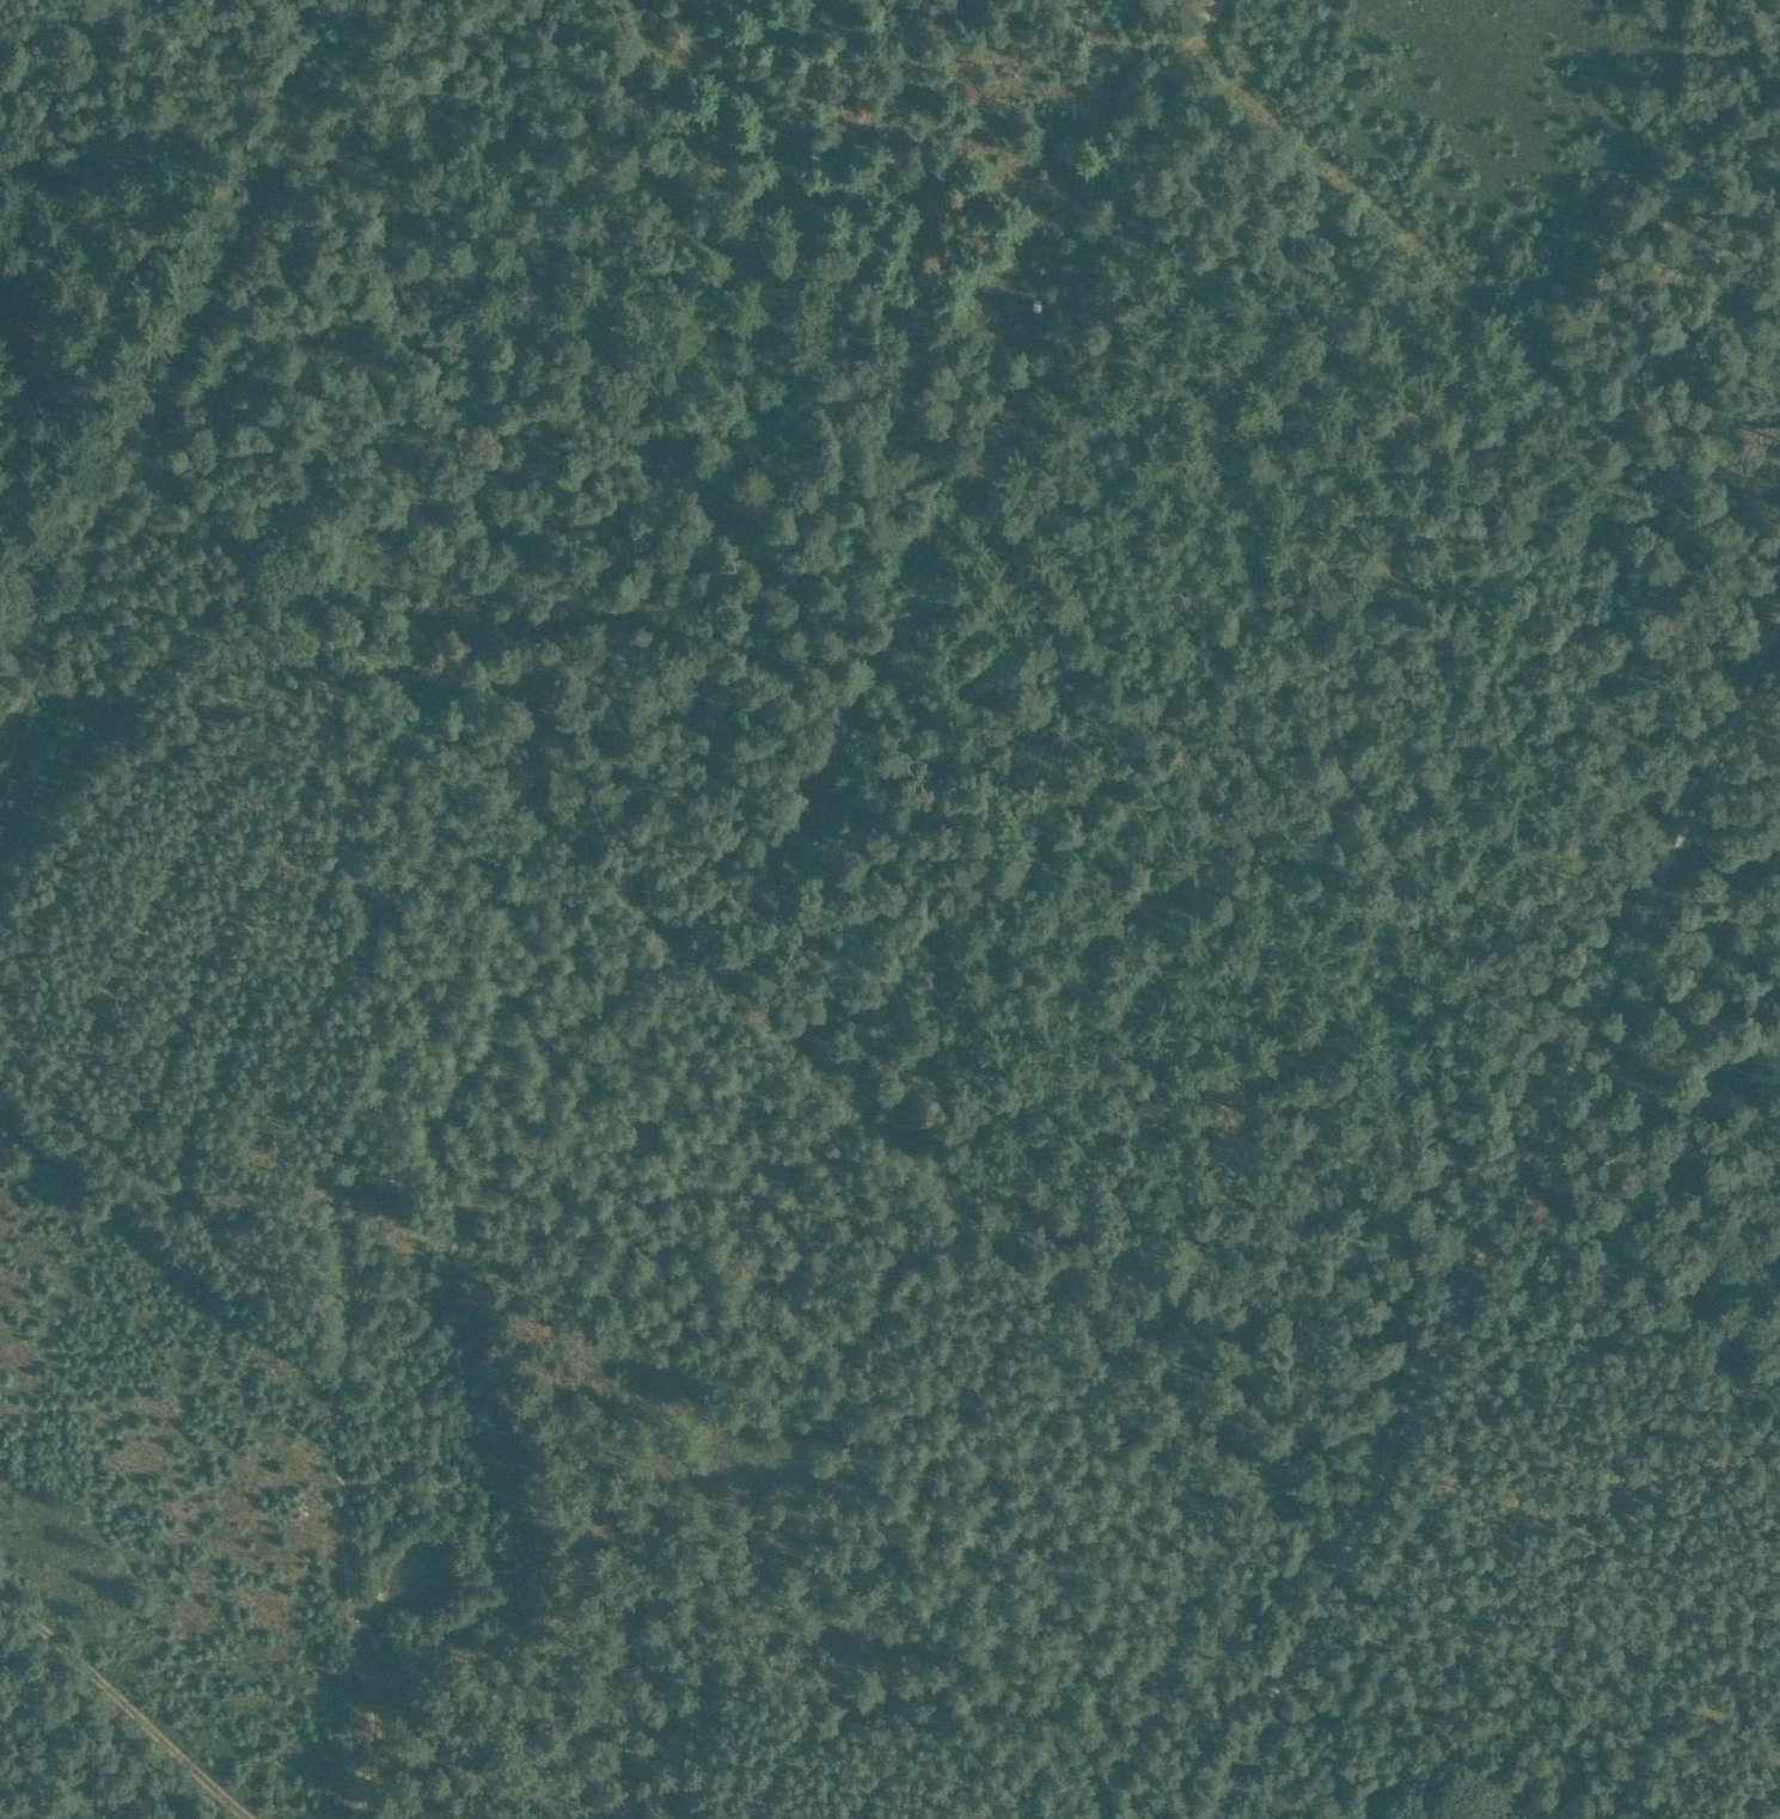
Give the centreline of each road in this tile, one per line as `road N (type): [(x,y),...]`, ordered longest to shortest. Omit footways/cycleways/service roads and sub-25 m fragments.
road 1 (track): [(1203,1818),(1779,593)]
road 2 (track): [(125,434),(315,607),(402,1162),(413,1188),(584,1265),(688,1346),(797,1404)]
road 3 (track): [(1334,1539),(717,969)]
road 4 (track): [(125,434),(0,712)]
road 5 (track): [(1511,1169),(1358,1058)]

